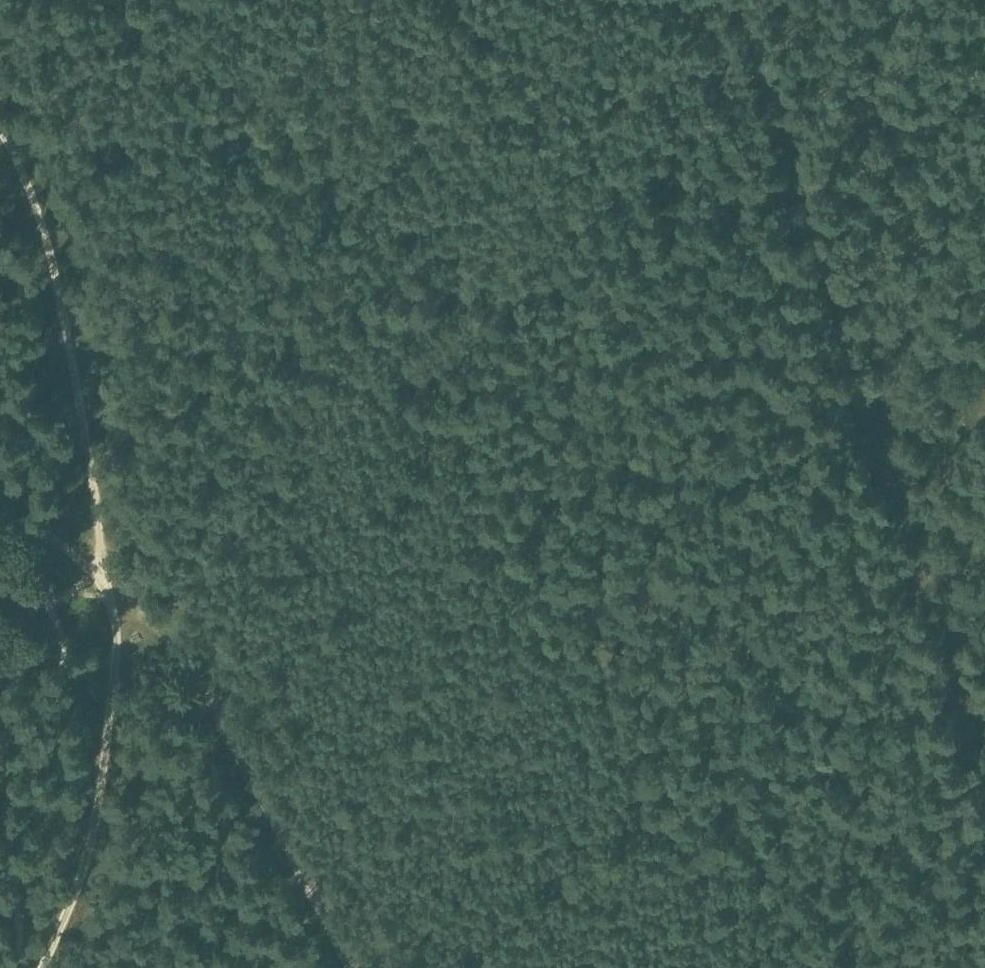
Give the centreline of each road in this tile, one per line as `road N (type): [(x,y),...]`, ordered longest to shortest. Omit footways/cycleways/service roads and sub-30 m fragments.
road 1 (track): [(0,131),(58,286),(104,583)]
road 2 (track): [(113,627),(151,626),(180,643),(357,967)]
road 3 (track): [(43,967),(94,823),(111,700),(113,627),(104,583)]
road 4 (track): [(104,583),(0,499)]

